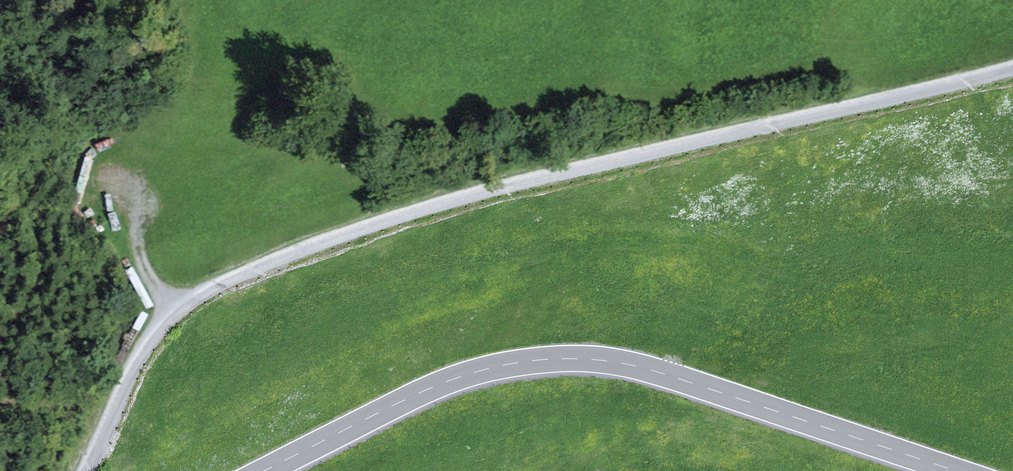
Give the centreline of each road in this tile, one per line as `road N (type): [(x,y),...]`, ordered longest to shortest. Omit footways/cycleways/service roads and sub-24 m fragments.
road 1 (track): [(1012,64),(482,189),(282,251),(149,318),(118,368),(79,470)]
road 2 (tertiary): [(259,470),(419,389),(494,363),(572,354),(658,369),(966,470)]
road 3 (track): [(76,213),(131,308),(149,318)]

